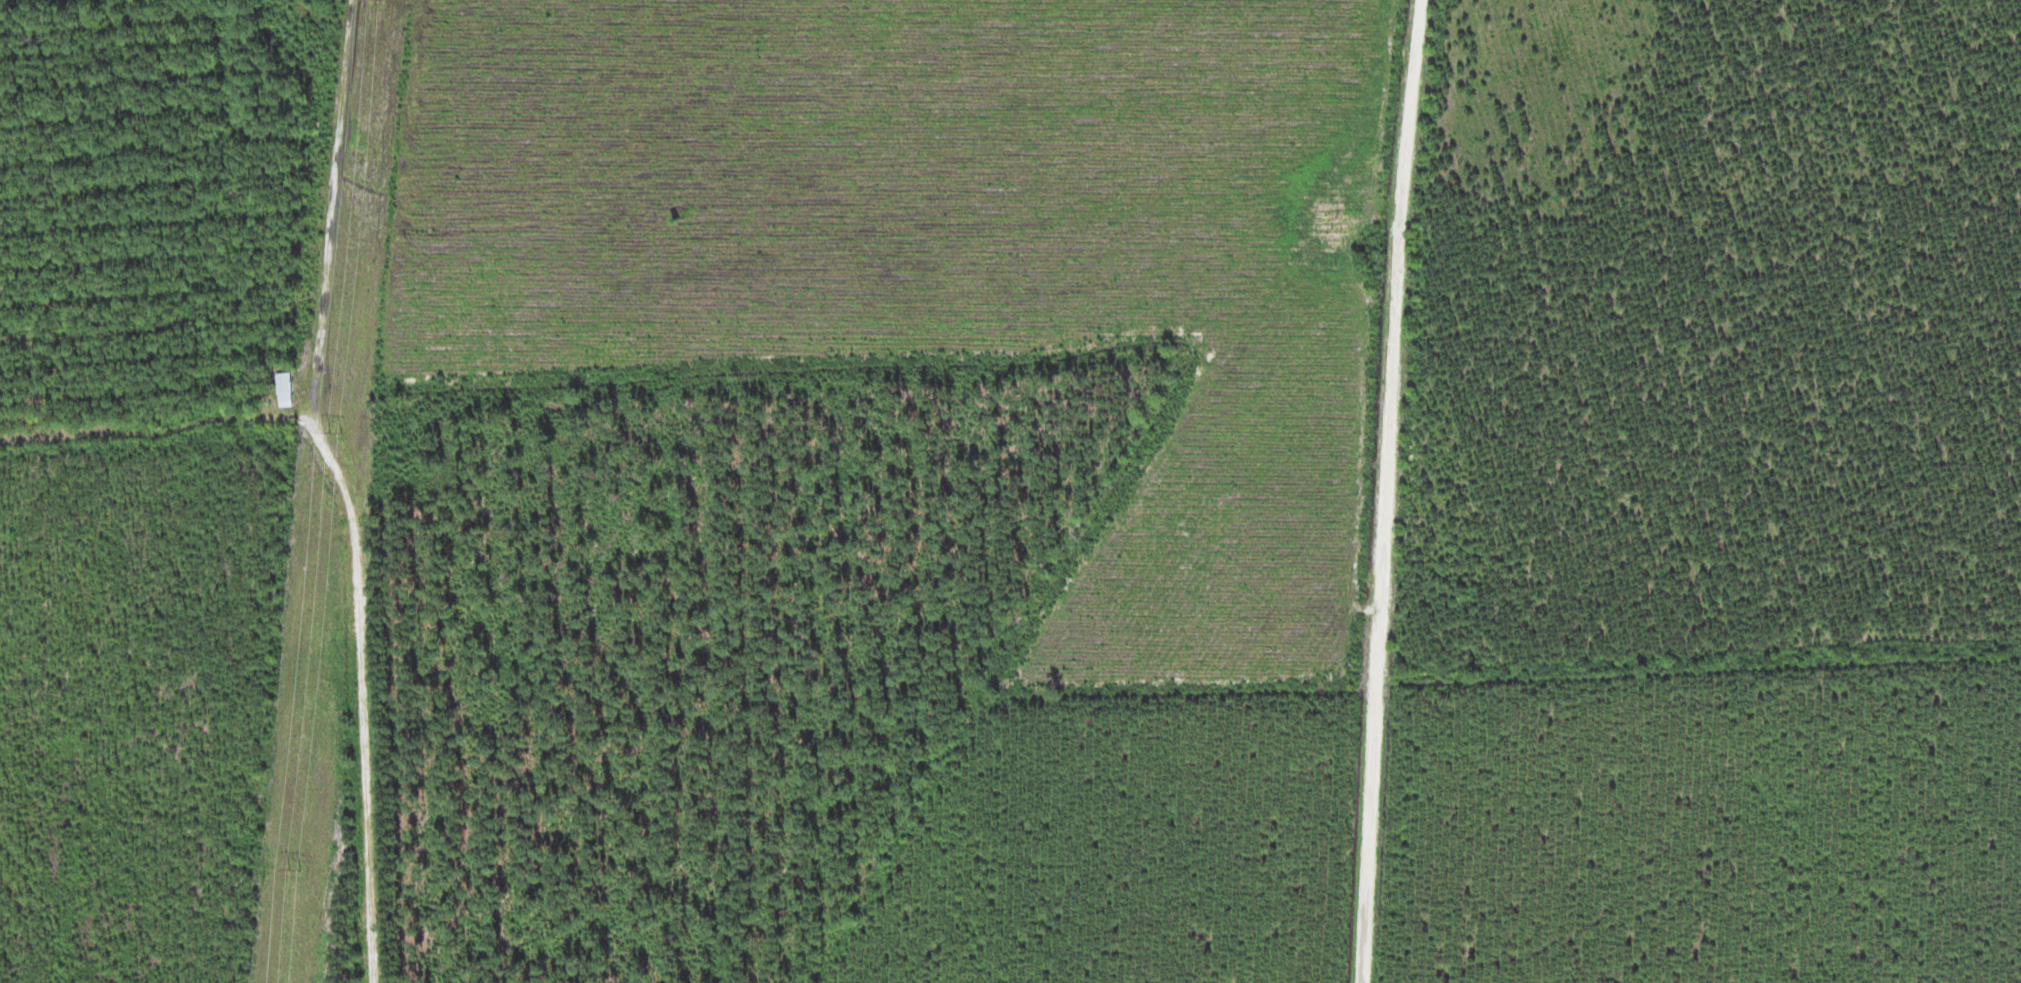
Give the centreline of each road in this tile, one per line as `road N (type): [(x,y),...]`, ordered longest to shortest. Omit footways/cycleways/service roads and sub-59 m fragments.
road 1 (residential): [(1426,982),(1458,0)]
road 2 (residential): [(383,982),(362,558)]

